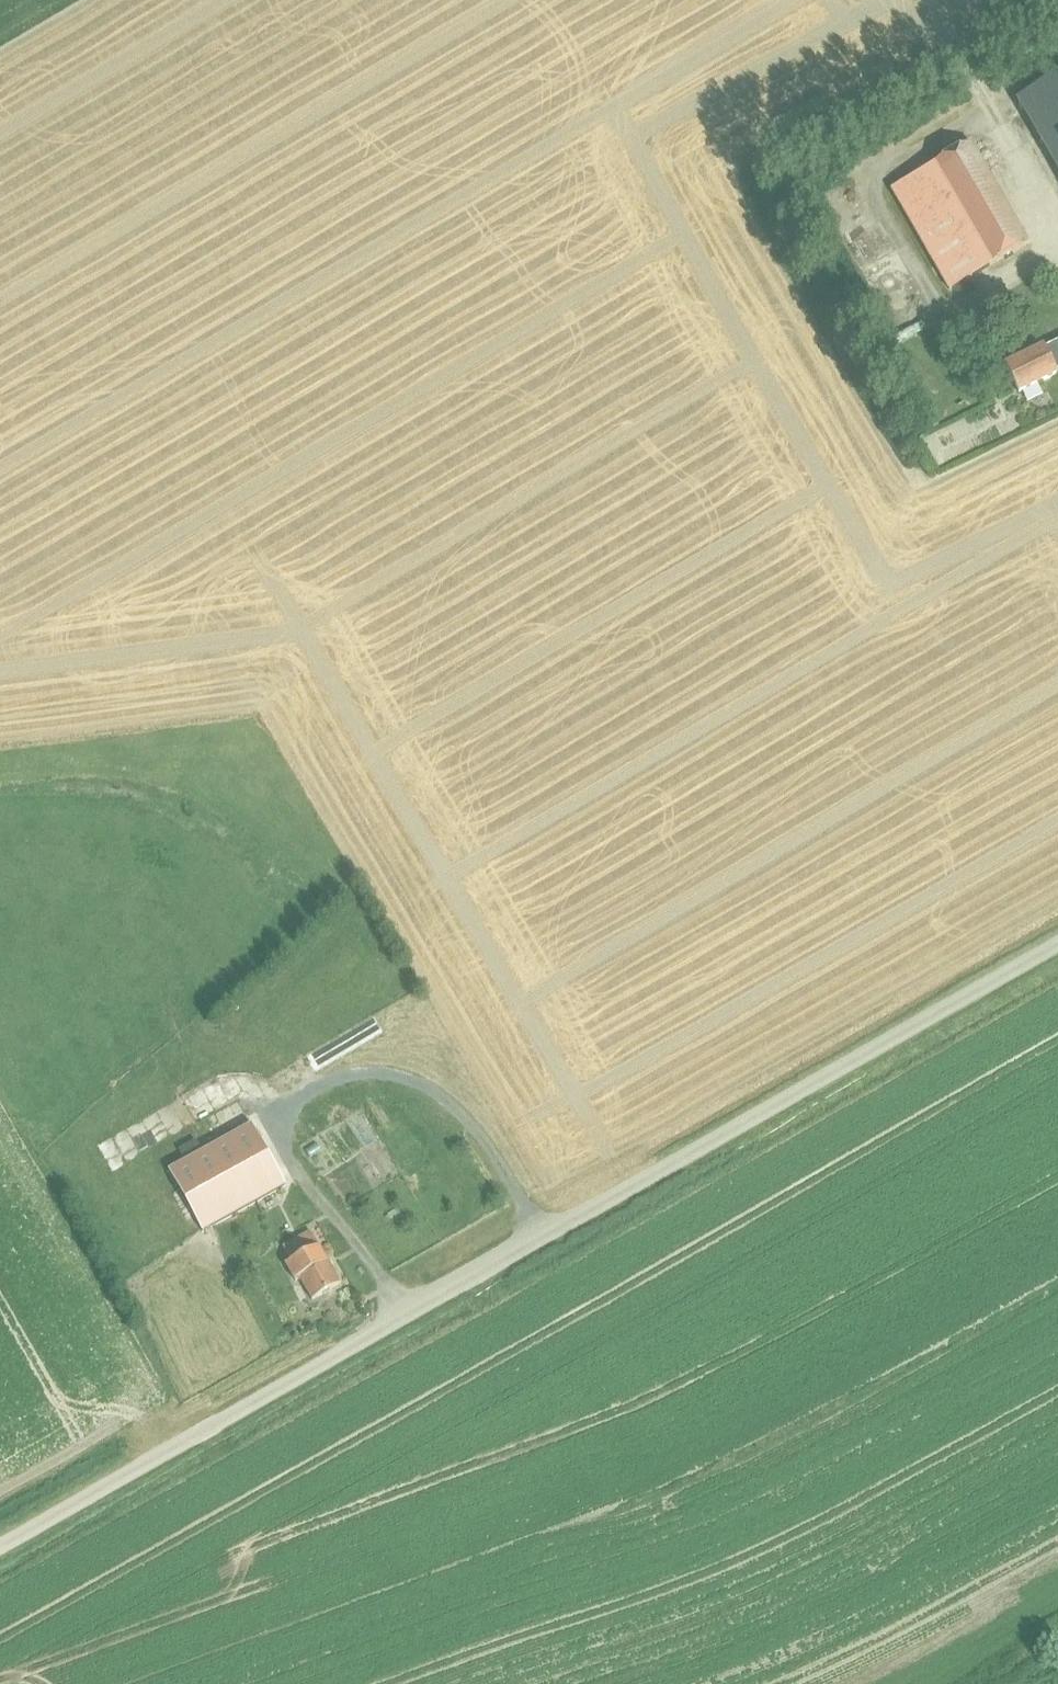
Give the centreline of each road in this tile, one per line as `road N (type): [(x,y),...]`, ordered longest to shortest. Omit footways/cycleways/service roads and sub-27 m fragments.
road 1 (unclassified): [(0,1546),(1057,944)]

